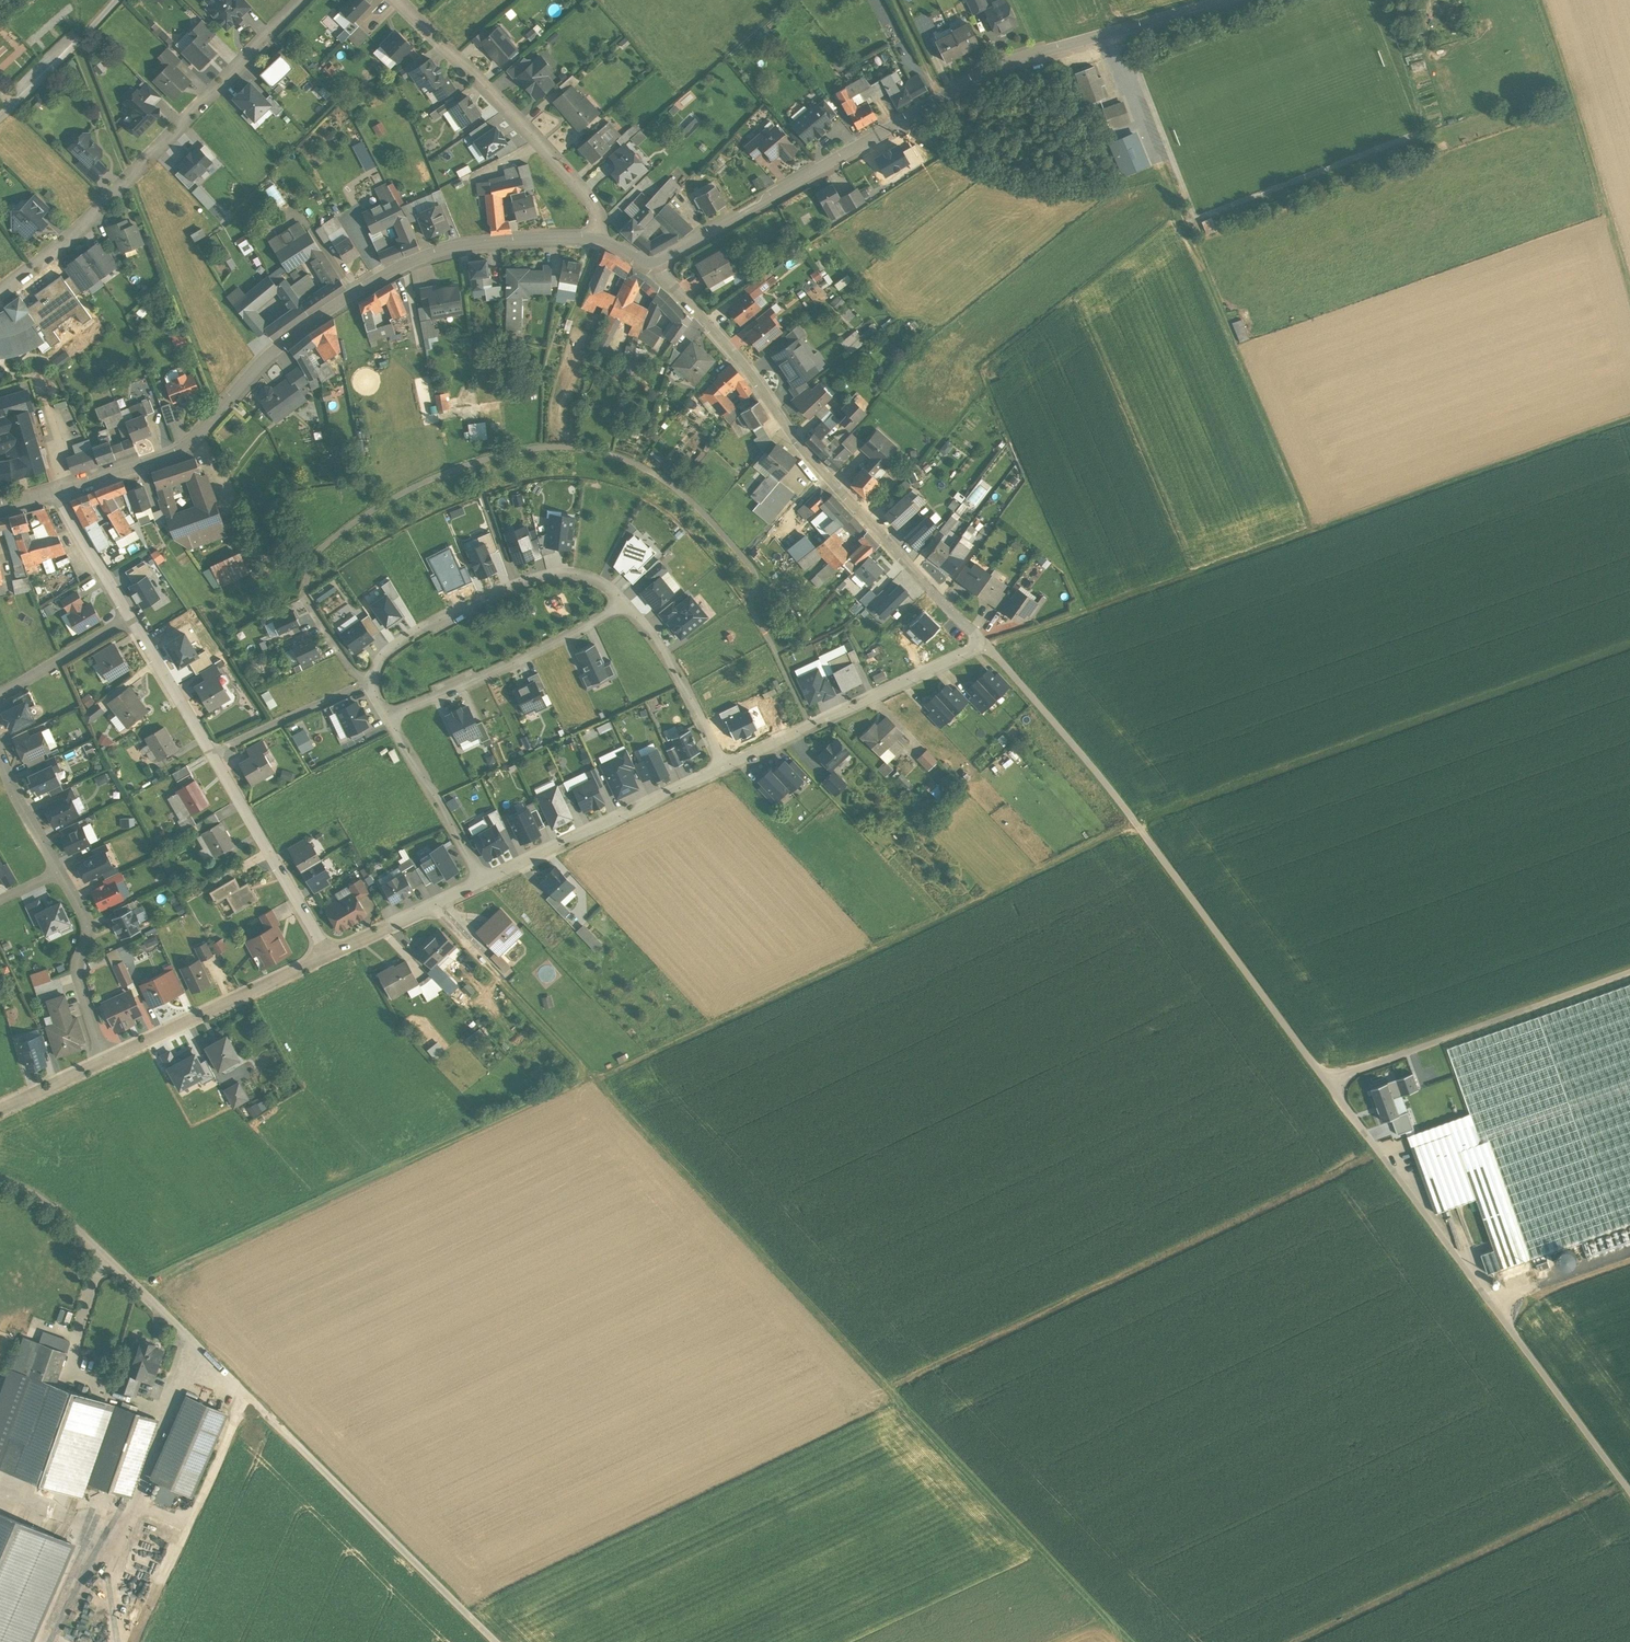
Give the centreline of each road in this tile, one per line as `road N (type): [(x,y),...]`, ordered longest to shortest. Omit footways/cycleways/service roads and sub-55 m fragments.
road 1 (track): [(1142,830),(653,1062),(582,1081),(136,1289)]
road 2 (track): [(430,907),(1124,1641)]
road 3 (track): [(1629,420),(986,646),(1142,830)]
road 4 (unclassified): [(1234,0),(1008,70),(656,269)]
road 5 (unclassified): [(598,242),(461,249),(385,276),(268,356),(181,452),(56,493)]
road 6 (track): [(1314,532),(1129,36)]
road 7 (track): [(1325,1081),(1629,1492)]
road 8 (unclassified): [(986,646),(827,477),(732,350),(656,269)]
road 9 (residential): [(0,293),(67,245),(307,0)]
road 10 (residential): [(127,620),(327,957)]
road 11 (track): [(0,1493),(123,1536),(195,1348)]
road 12 (track): [(260,1411),(492,1641)]
road 13 (residential): [(391,0),(591,202),(598,242)]
road 14 (track): [(1325,1081),(1629,972)]
road 15 (track): [(1142,830),(1325,1081)]
road 16 (residential): [(624,605),(594,581),(562,573),(515,586),(407,634),(368,682)]
road 17 (track): [(1541,0),(1629,287)]
road 18 (track): [(1178,177),(1113,193),(1015,188),(964,167),(910,124)]
road 19 (residential): [(725,768),(986,646)]
road 20 (residential): [(482,883),(725,768)]
road 21 (residential): [(389,717),(624,605)]
road 22 (track): [(221,410),(129,180)]
road 23 (residential): [(107,1063),(327,957)]
road 24 (residential): [(55,872),(86,924),(75,980),(107,1063)]
road 25 (residential): [(725,768),(684,686),(624,605)]
road 26 (residential): [(482,883),(389,717)]
road 27 (residential): [(327,957),(482,883)]
road 28 (residential): [(0,121),(121,0)]
road 29 (track): [(178,1553),(248,1400)]
road 30 (residential): [(127,620),(0,696)]
road 31 (residential): [(56,493),(127,620)]
road 32 (track): [(76,48),(129,180)]
road 33 (residential): [(0,762),(55,872)]

